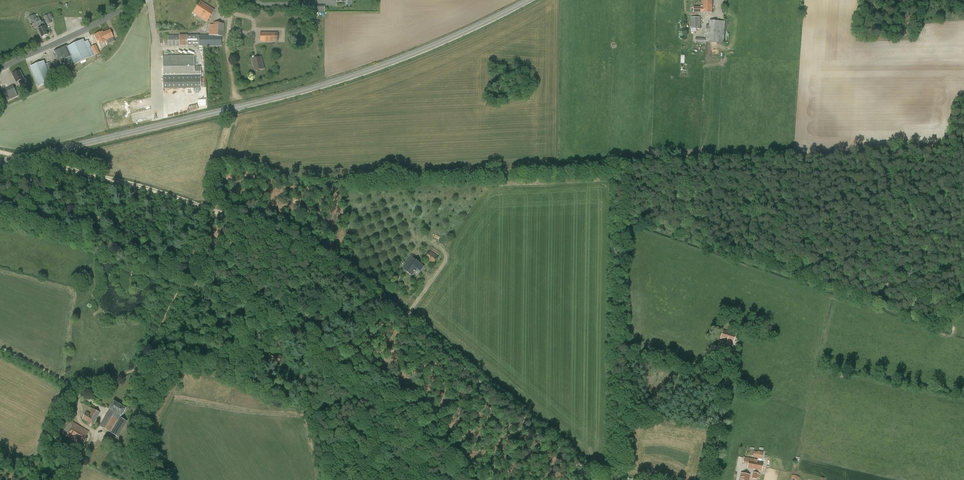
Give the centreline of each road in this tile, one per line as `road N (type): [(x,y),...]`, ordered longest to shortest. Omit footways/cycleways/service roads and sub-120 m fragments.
road 1 (track): [(585,475),(397,317),(291,243),(178,200),(38,163)]
road 2 (track): [(80,393),(141,360),(196,252),(205,211)]
road 3 (unclassified): [(0,69),(136,0)]
road 4 (track): [(183,366),(234,383),(265,362),(308,378)]
road 5 (track): [(165,479),(155,425),(183,366)]

